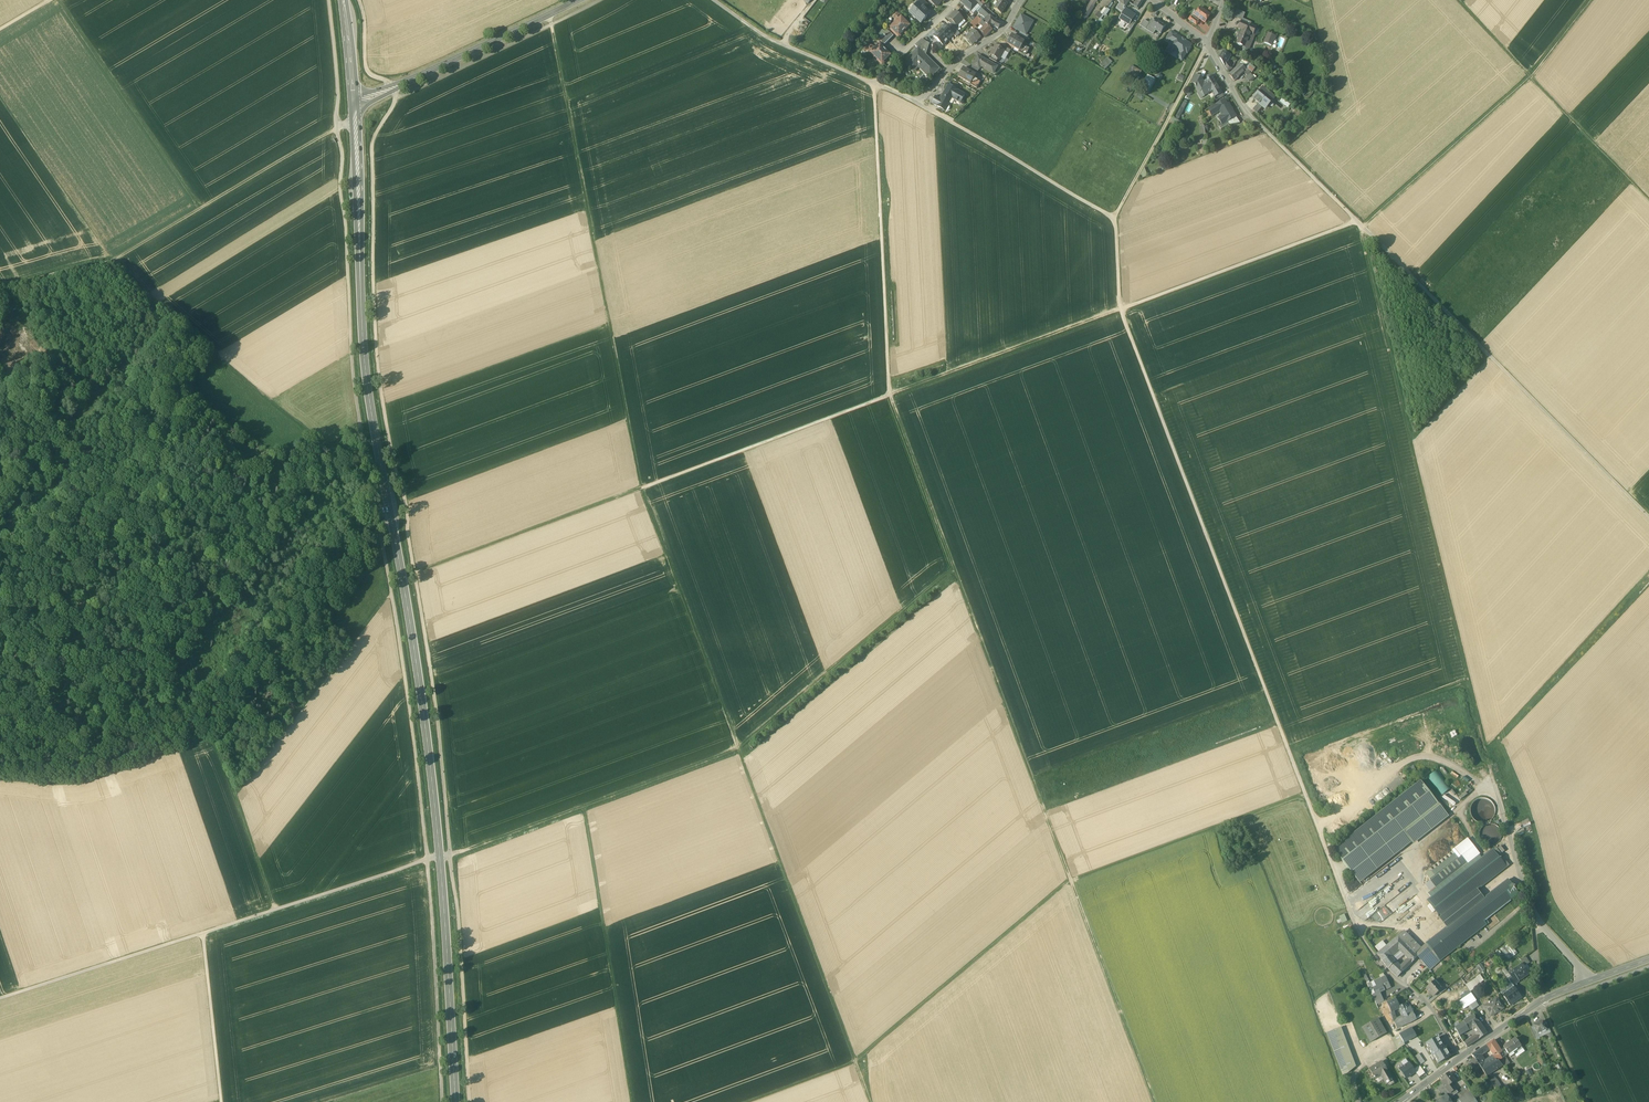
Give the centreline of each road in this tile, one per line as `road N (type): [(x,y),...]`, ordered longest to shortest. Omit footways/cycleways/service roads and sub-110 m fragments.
road 1 (secondary): [(355,104),(364,362),(424,715),(456,1101)]
road 2 (track): [(450,855),(435,698),(376,345),(371,145),(397,98),(393,84),(366,69),(360,0)]
road 3 (track): [(641,487),(871,1101)]
road 4 (track): [(1365,228),(1519,864)]
road 5 (track): [(1114,218),(1120,309),(1305,794)]
road 6 (track): [(329,0),(351,355),(391,594)]
road 7 (track): [(954,567),(738,748),(472,847)]
road 8 (track): [(1356,220),(890,395)]
road 9 (track): [(550,16),(641,487)]
road 10 (track): [(1648,517),(1365,228)]
road 11 (track): [(1070,880),(855,1061),(747,1101)]
road 12 (track): [(954,567),(1070,880)]
road 13 (track): [(875,82),(890,395)]
road 14 (track): [(0,518),(104,644),(208,744)]
road 15 (track): [(583,807),(633,1101)]
road 16 (track): [(275,909),(0,1001)]
road 17 (track): [(118,262),(355,123)]
road 18 (track): [(0,779),(69,785),(212,744),(234,793)]
road 19 (track): [(391,594),(427,859)]
road 20 (track): [(890,395),(641,487)]
road 21 (track): [(234,793),(391,594)]
road 22 (track): [(0,293),(118,262),(212,352)]
road 23 (track): [(59,0),(201,208)]
road 24 (track): [(1070,880),(1305,794)]
road 25 (tertiary): [(579,0),(355,104)]
road 26 (track): [(470,1101),(450,855)]
road 27 (track): [(427,859),(442,1101)]
road 28 (track): [(415,572),(641,487)]
road 29 (residential): [(1332,863),(1371,952),(1429,1005),(1460,1058)]
road 30 (track): [(1648,577),(1484,748)]
road 31 (track): [(1154,1101),(1070,880)]
road 32 (track): [(1365,228),(1530,76)]
road 33 (track): [(212,352),(184,388),(251,446),(295,464),(317,438)]
road 34 (secondary): [(1460,1058),(1542,1001),(1648,959)]
road 35 (track): [(360,424),(334,451),(212,352)]
road 36 (track): [(955,124),(1114,218)]
road 37 (track): [(954,567),(890,395)]
road 38 (unclassified): [(716,0),(765,36),(875,82)]
road 39 (track): [(1114,218),(1198,61)]
road 40 (track): [(203,933),(222,1101)]
road 41 (track): [(1530,76),(1648,197)]
road 42 (track): [(427,859),(275,909)]
road 43 (residential): [(921,101),(963,56),(1000,32),(1022,0)]
road 44 (track): [(1356,220),(1269,133)]
road 45 (track): [(275,909),(234,793)]

